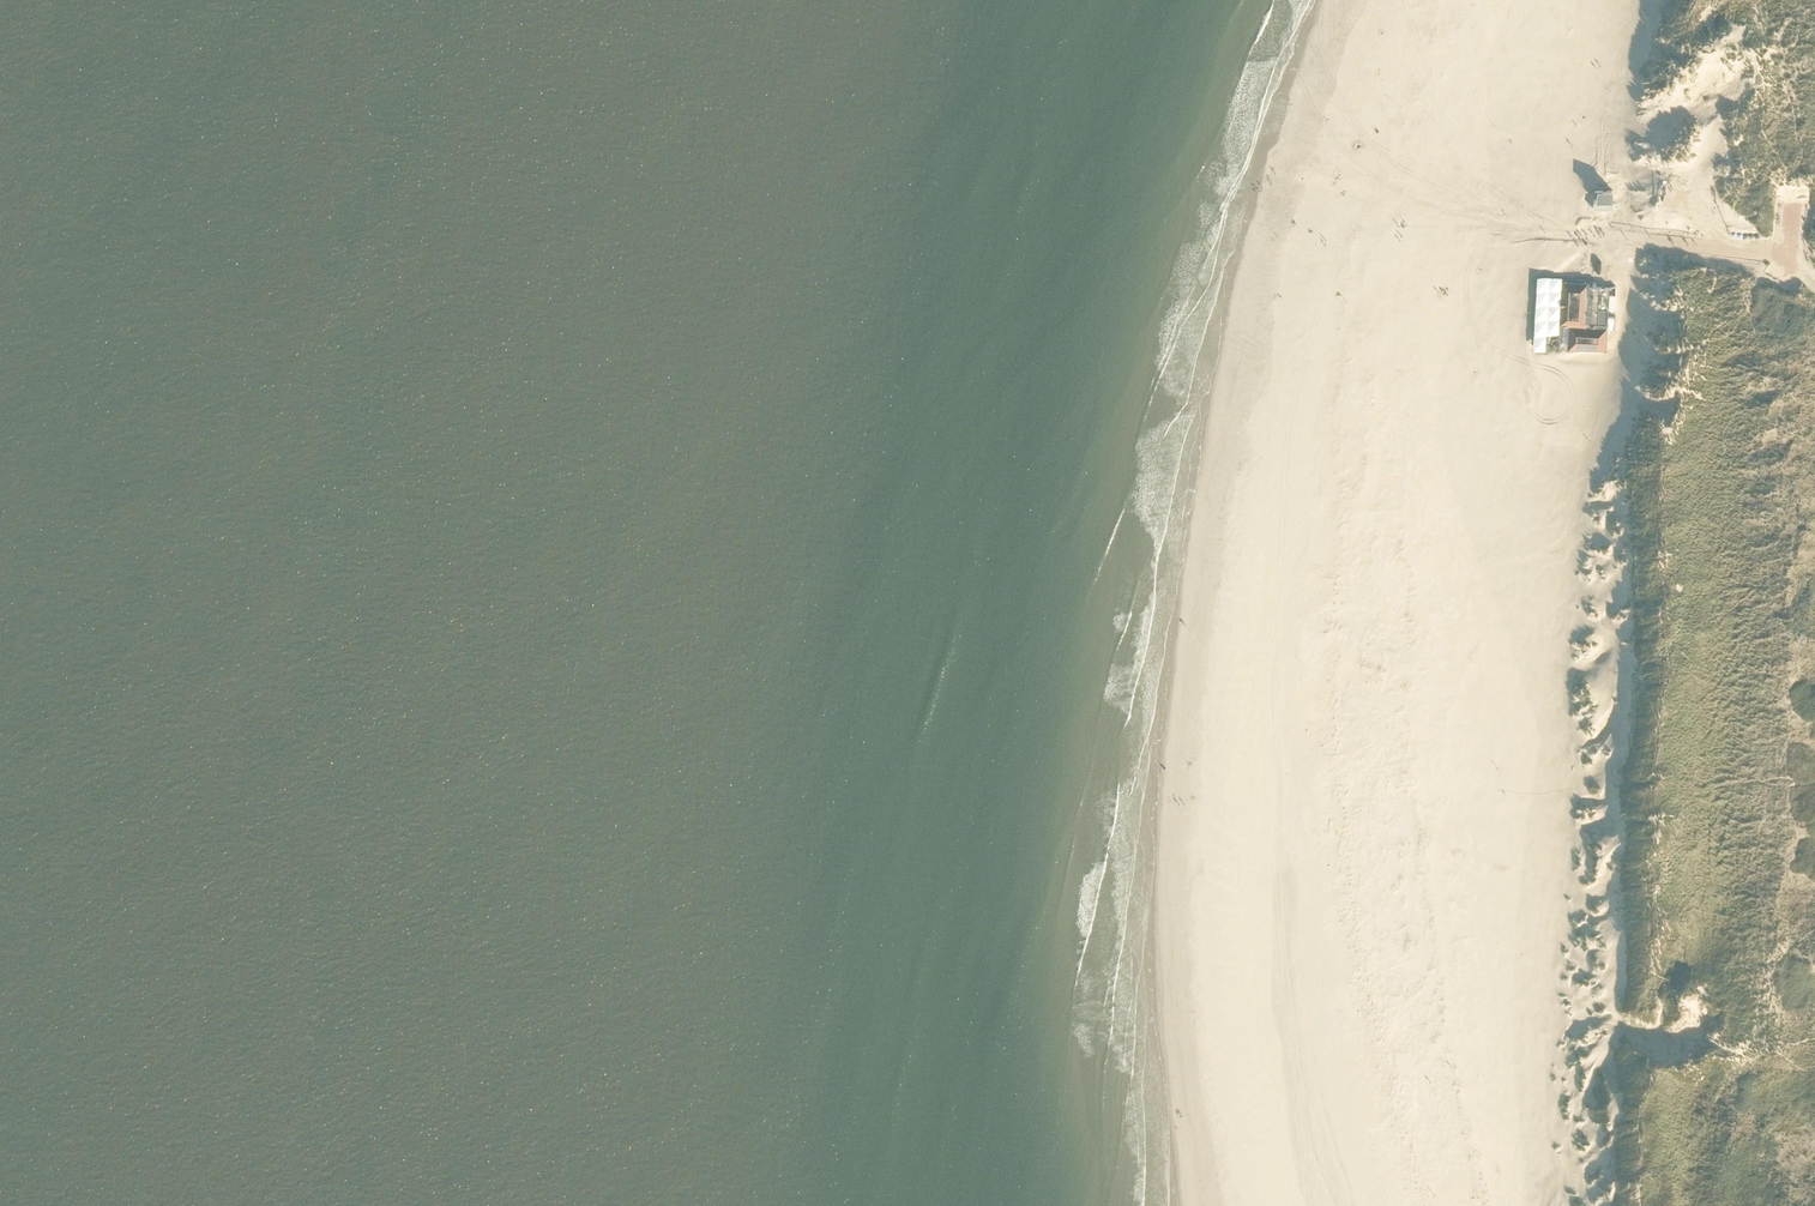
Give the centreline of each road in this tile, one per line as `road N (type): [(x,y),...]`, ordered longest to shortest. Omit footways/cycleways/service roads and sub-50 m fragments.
road 1 (track): [(1787,255),(1533,231)]

